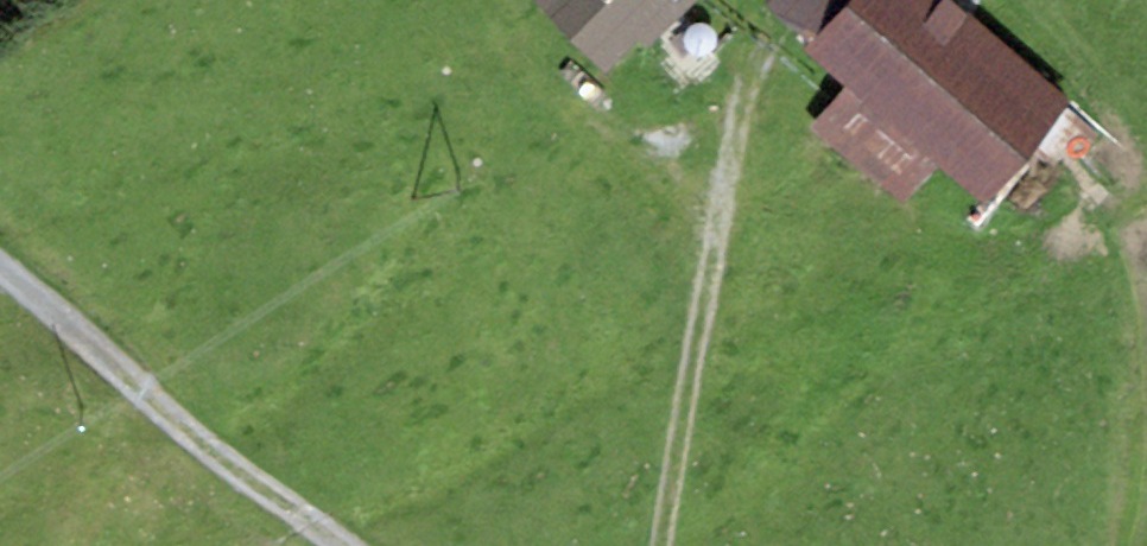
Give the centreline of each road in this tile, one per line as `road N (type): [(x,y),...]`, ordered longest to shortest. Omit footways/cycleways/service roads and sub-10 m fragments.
road 1 (track): [(776,40),(740,109),(658,545)]
road 2 (track): [(0,267),(202,445),(345,545)]
road 3 (track): [(715,238),(1146,264)]
road 4 (track): [(715,238),(670,179),(539,77),(481,0)]
road 5 (track): [(1146,126),(1128,60),(1095,0)]

